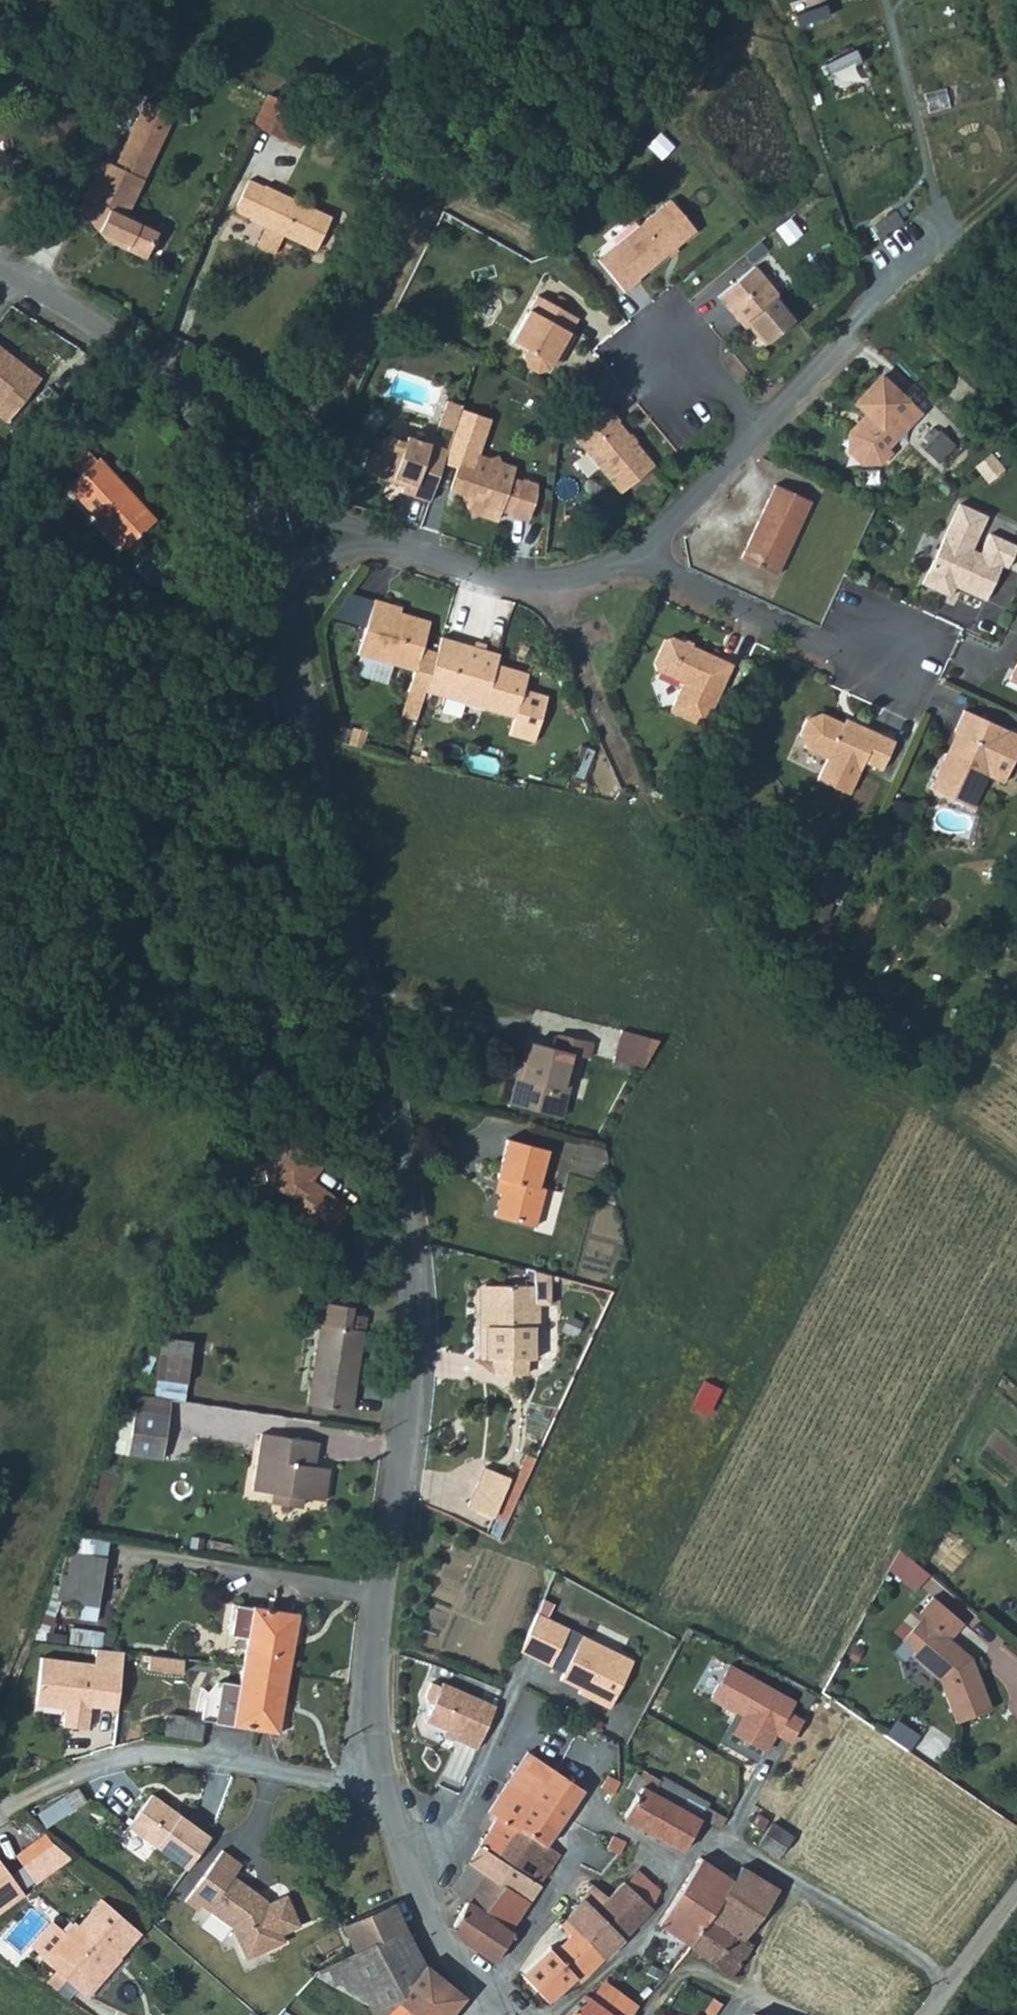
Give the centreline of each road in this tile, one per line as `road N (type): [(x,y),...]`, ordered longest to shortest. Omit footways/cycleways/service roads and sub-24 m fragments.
road 1 (unclassified): [(281,574),(413,1291),(413,1380),(374,1663),(382,1790)]
road 2 (unclassified): [(0,279),(69,313),(222,433),(281,574)]
road 3 (residential): [(0,1808),(93,1767),(148,1756),(382,1790)]
road 4 (residential): [(281,574),(375,550),(542,589),(645,563)]
road 5 (residential): [(645,563),(851,338)]
road 6 (residential): [(645,563),(887,679)]
road 7 (unclassified): [(382,1790),(443,1955),(505,2014)]
road 8 (track): [(757,1999),(764,1939),(797,1886)]

